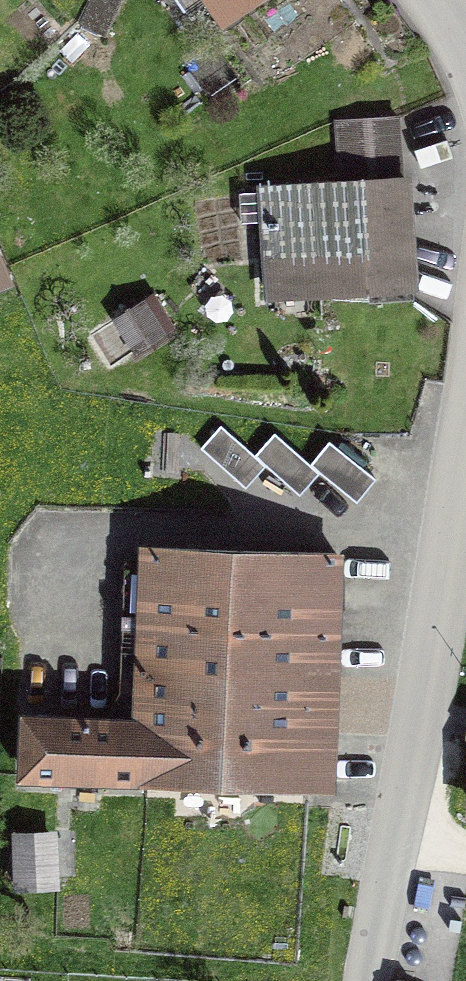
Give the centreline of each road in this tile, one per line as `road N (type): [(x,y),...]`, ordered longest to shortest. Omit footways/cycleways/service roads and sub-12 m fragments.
road 1 (residential): [(465,465),(373,980)]

